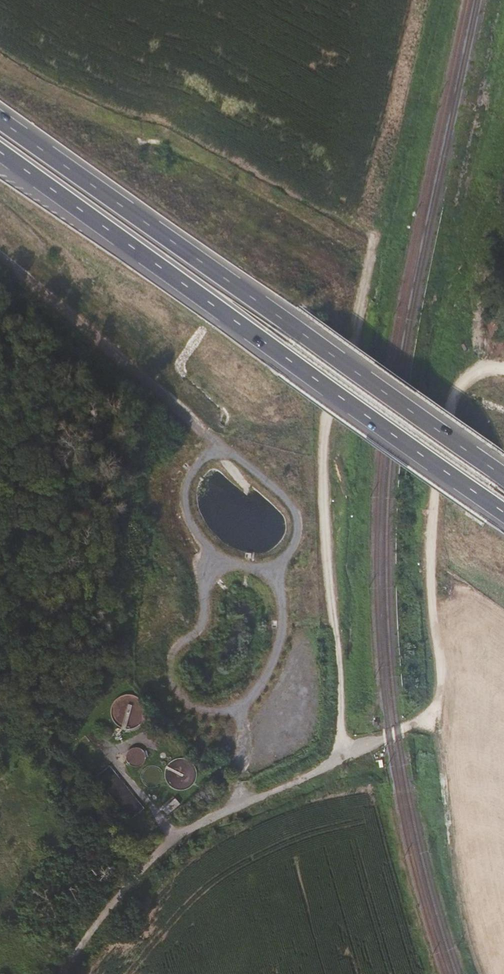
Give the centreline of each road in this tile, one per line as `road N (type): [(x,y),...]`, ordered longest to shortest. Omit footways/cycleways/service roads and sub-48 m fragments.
road 1 (motorway): [(0,156),(503,516)]
road 2 (motorway): [(503,473),(0,126)]
road 3 (track): [(237,806),(400,732),(438,703),(445,685),(426,538),(434,445),(455,385),(469,370),(503,368)]
road 4 (track): [(343,758),(323,439),(376,234)]
road 5 (track): [(497,973),(473,920),(445,685)]

